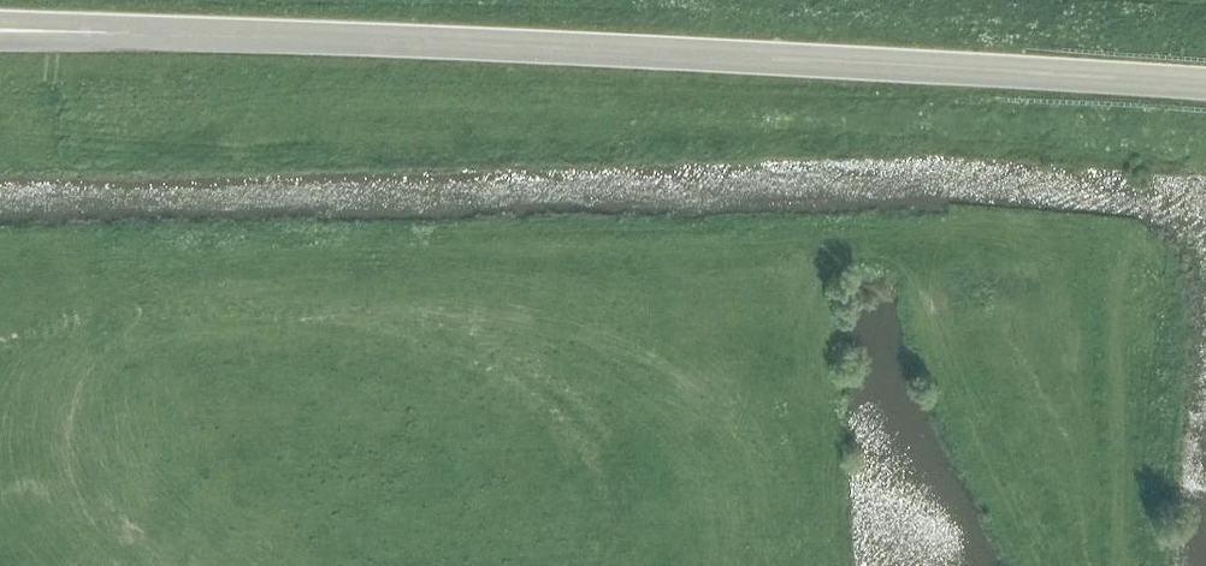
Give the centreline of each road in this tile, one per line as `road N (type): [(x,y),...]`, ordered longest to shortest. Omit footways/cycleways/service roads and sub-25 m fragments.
road 1 (unclassified): [(1205,86),(278,38)]
road 2 (unclassified): [(278,38),(0,20)]
road 3 (unclassified): [(0,43),(278,38)]

